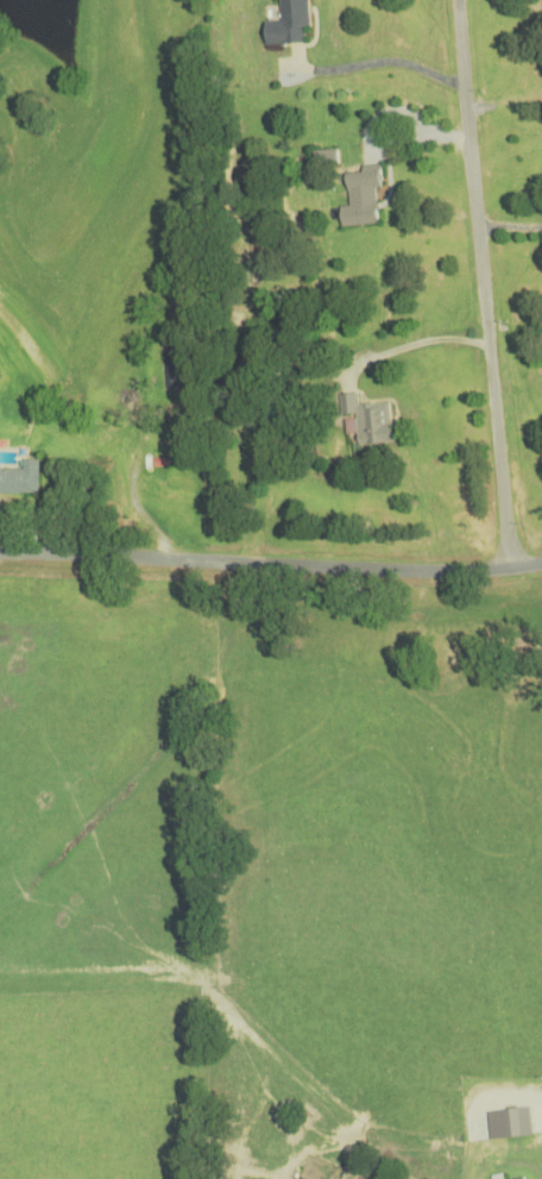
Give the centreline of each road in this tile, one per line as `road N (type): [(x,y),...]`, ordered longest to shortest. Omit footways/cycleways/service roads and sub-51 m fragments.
road 1 (residential): [(511,570),(456,0)]
road 2 (residential): [(0,552),(399,570),(541,564)]

